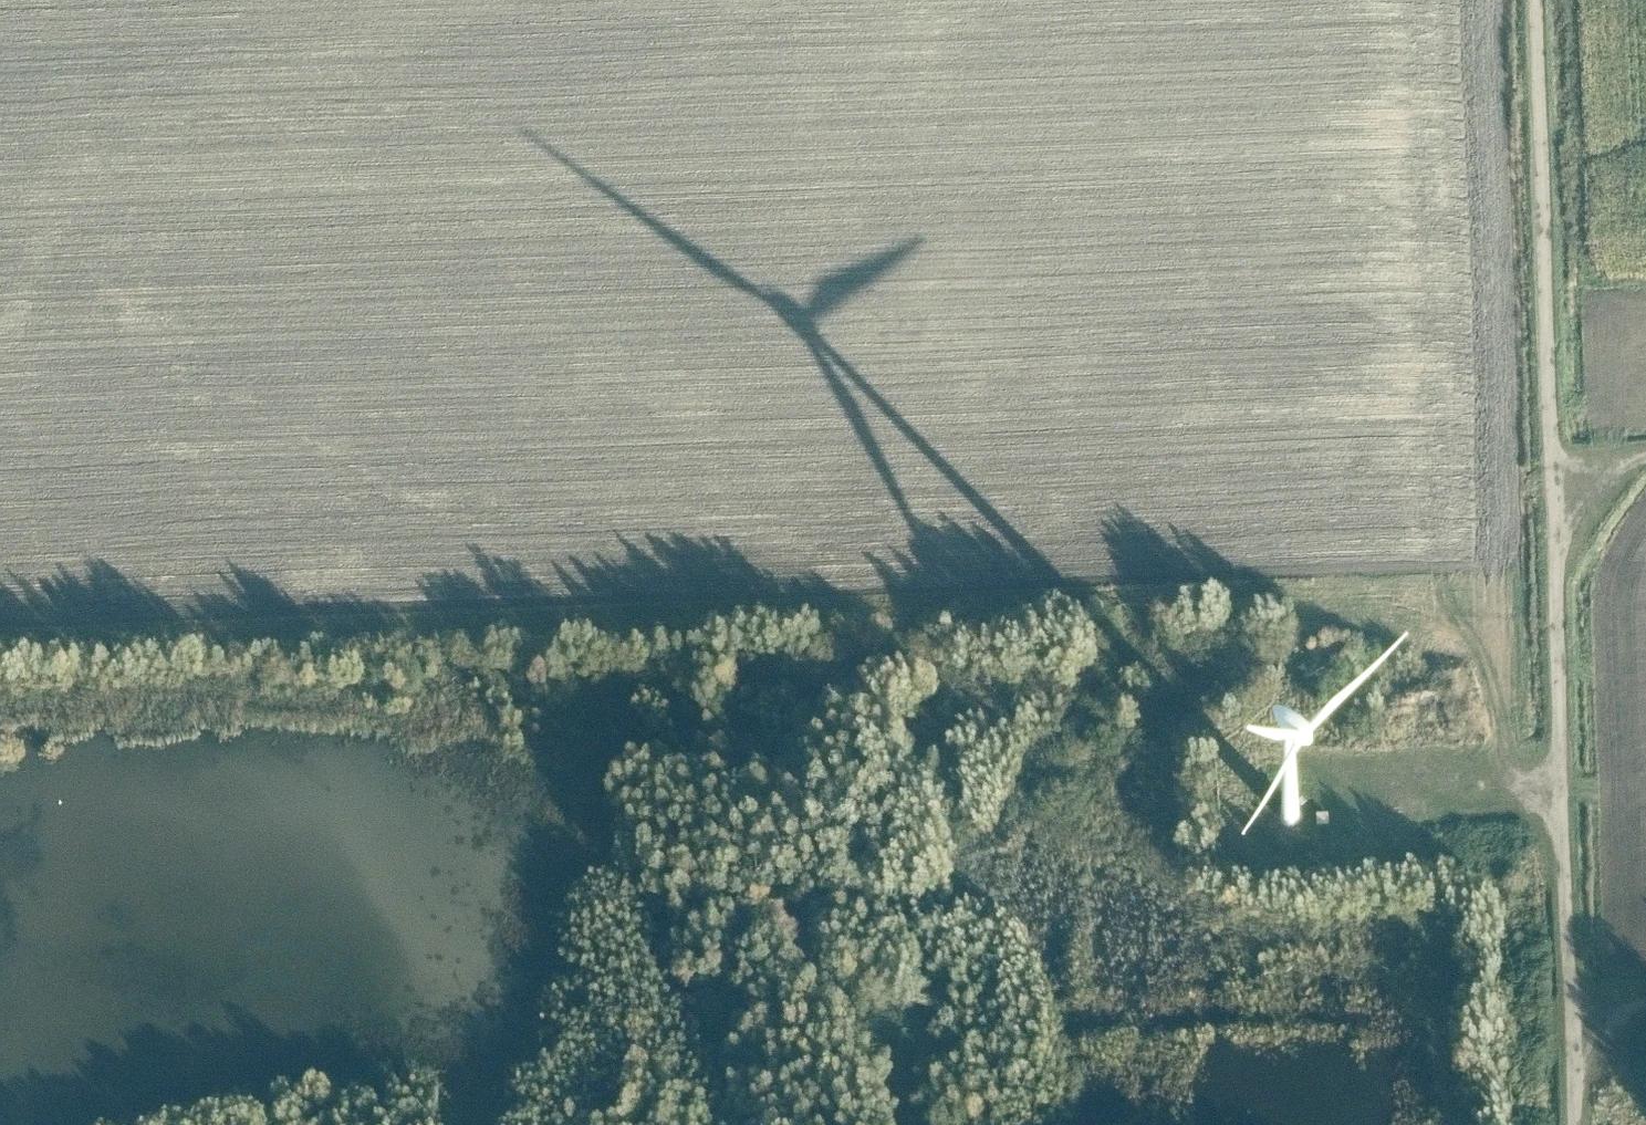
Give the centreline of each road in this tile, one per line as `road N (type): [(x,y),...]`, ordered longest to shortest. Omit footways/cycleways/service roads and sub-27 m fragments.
road 1 (unclassified): [(1574,1124),(1533,0)]
road 2 (track): [(1293,788),(1561,786)]

